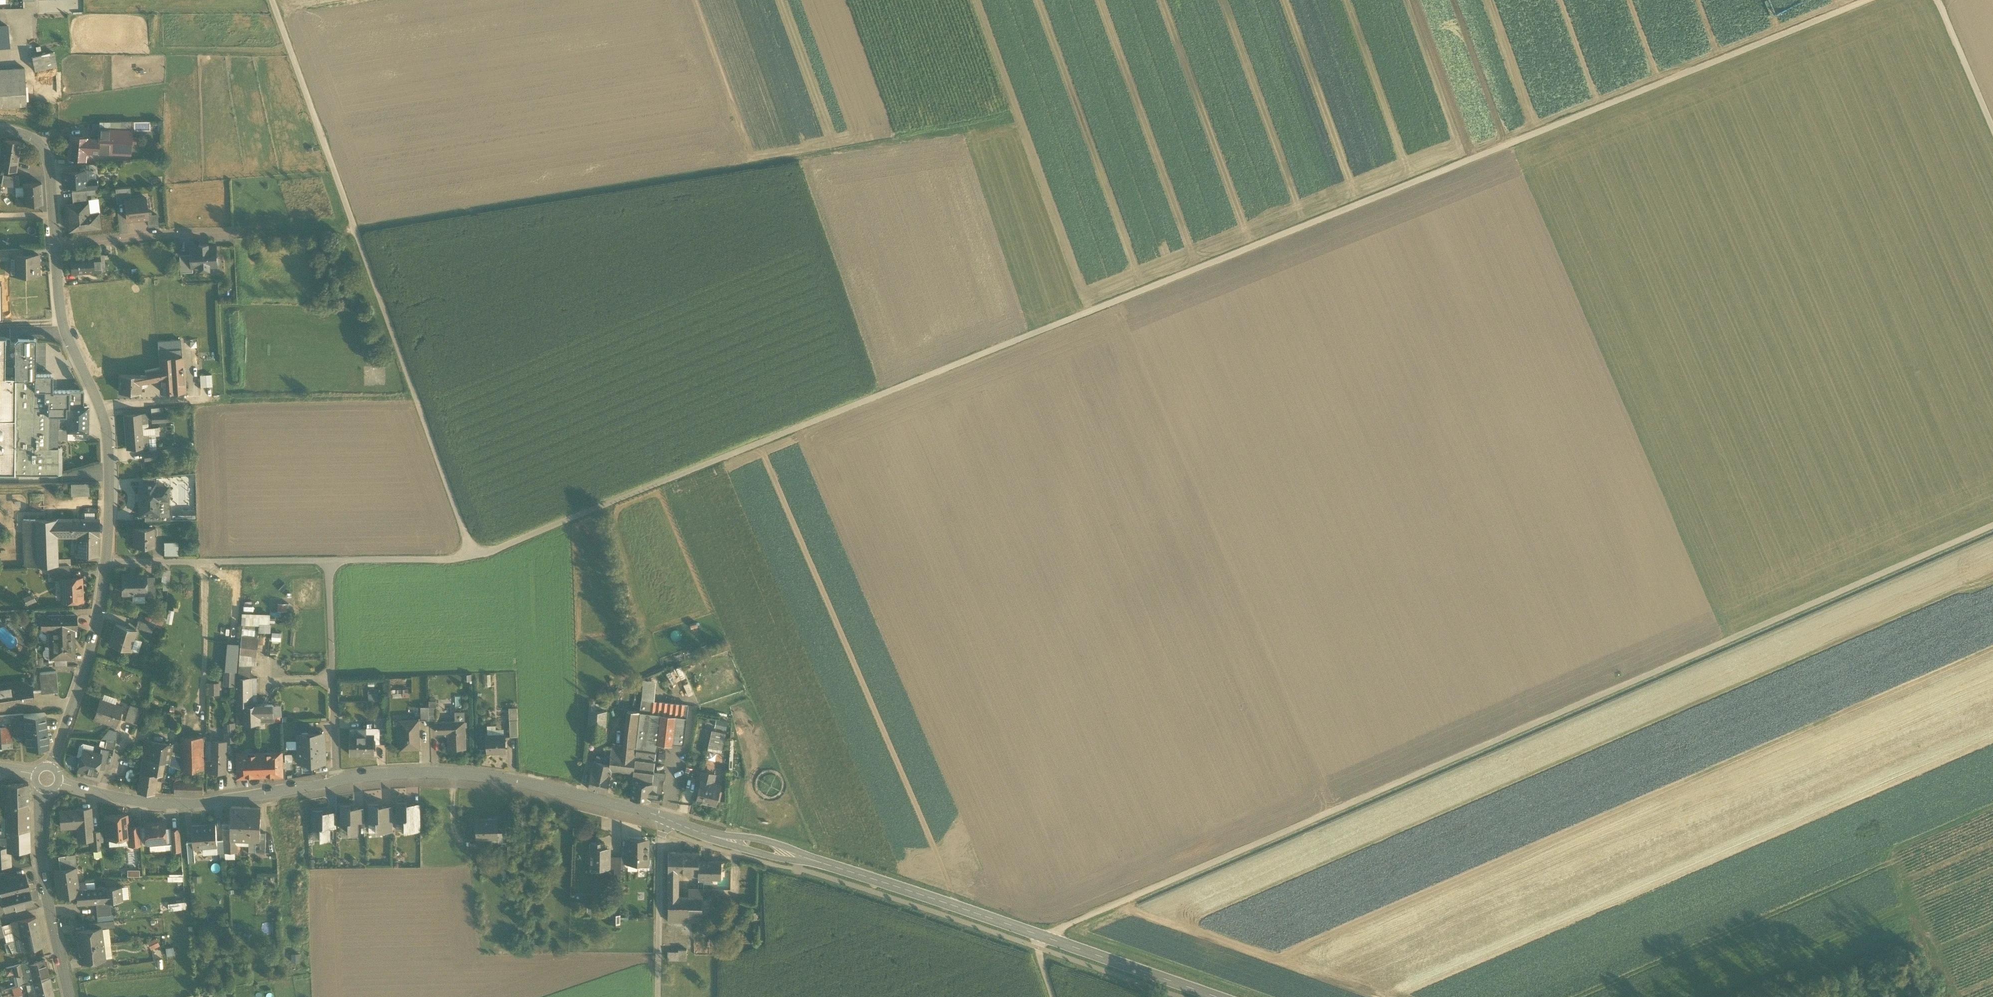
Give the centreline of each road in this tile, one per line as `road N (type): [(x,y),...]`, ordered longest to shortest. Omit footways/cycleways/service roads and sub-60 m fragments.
road 1 (track): [(328,560),(473,557),(1870,0)]
road 2 (tertiary): [(60,784),(180,805),(411,771),(518,780),(811,859),(1217,996)]
road 3 (track): [(1054,996),(1037,948),(1042,937),(1992,525)]
road 4 (track): [(272,0),(473,557)]
road 5 (residential): [(0,130),(35,140),(48,160),(66,335),(103,407)]
road 6 (track): [(355,232),(177,233),(55,244)]
road 7 (track): [(336,782),(328,560)]
road 8 (residential): [(106,561),(86,667),(51,765)]
road 9 (residential): [(43,793),(40,859),(70,996)]
road 10 (track): [(658,996),(662,818)]
road 11 (residential): [(103,407),(113,476),(106,561)]
road 12 (track): [(1936,0),(1992,132)]

